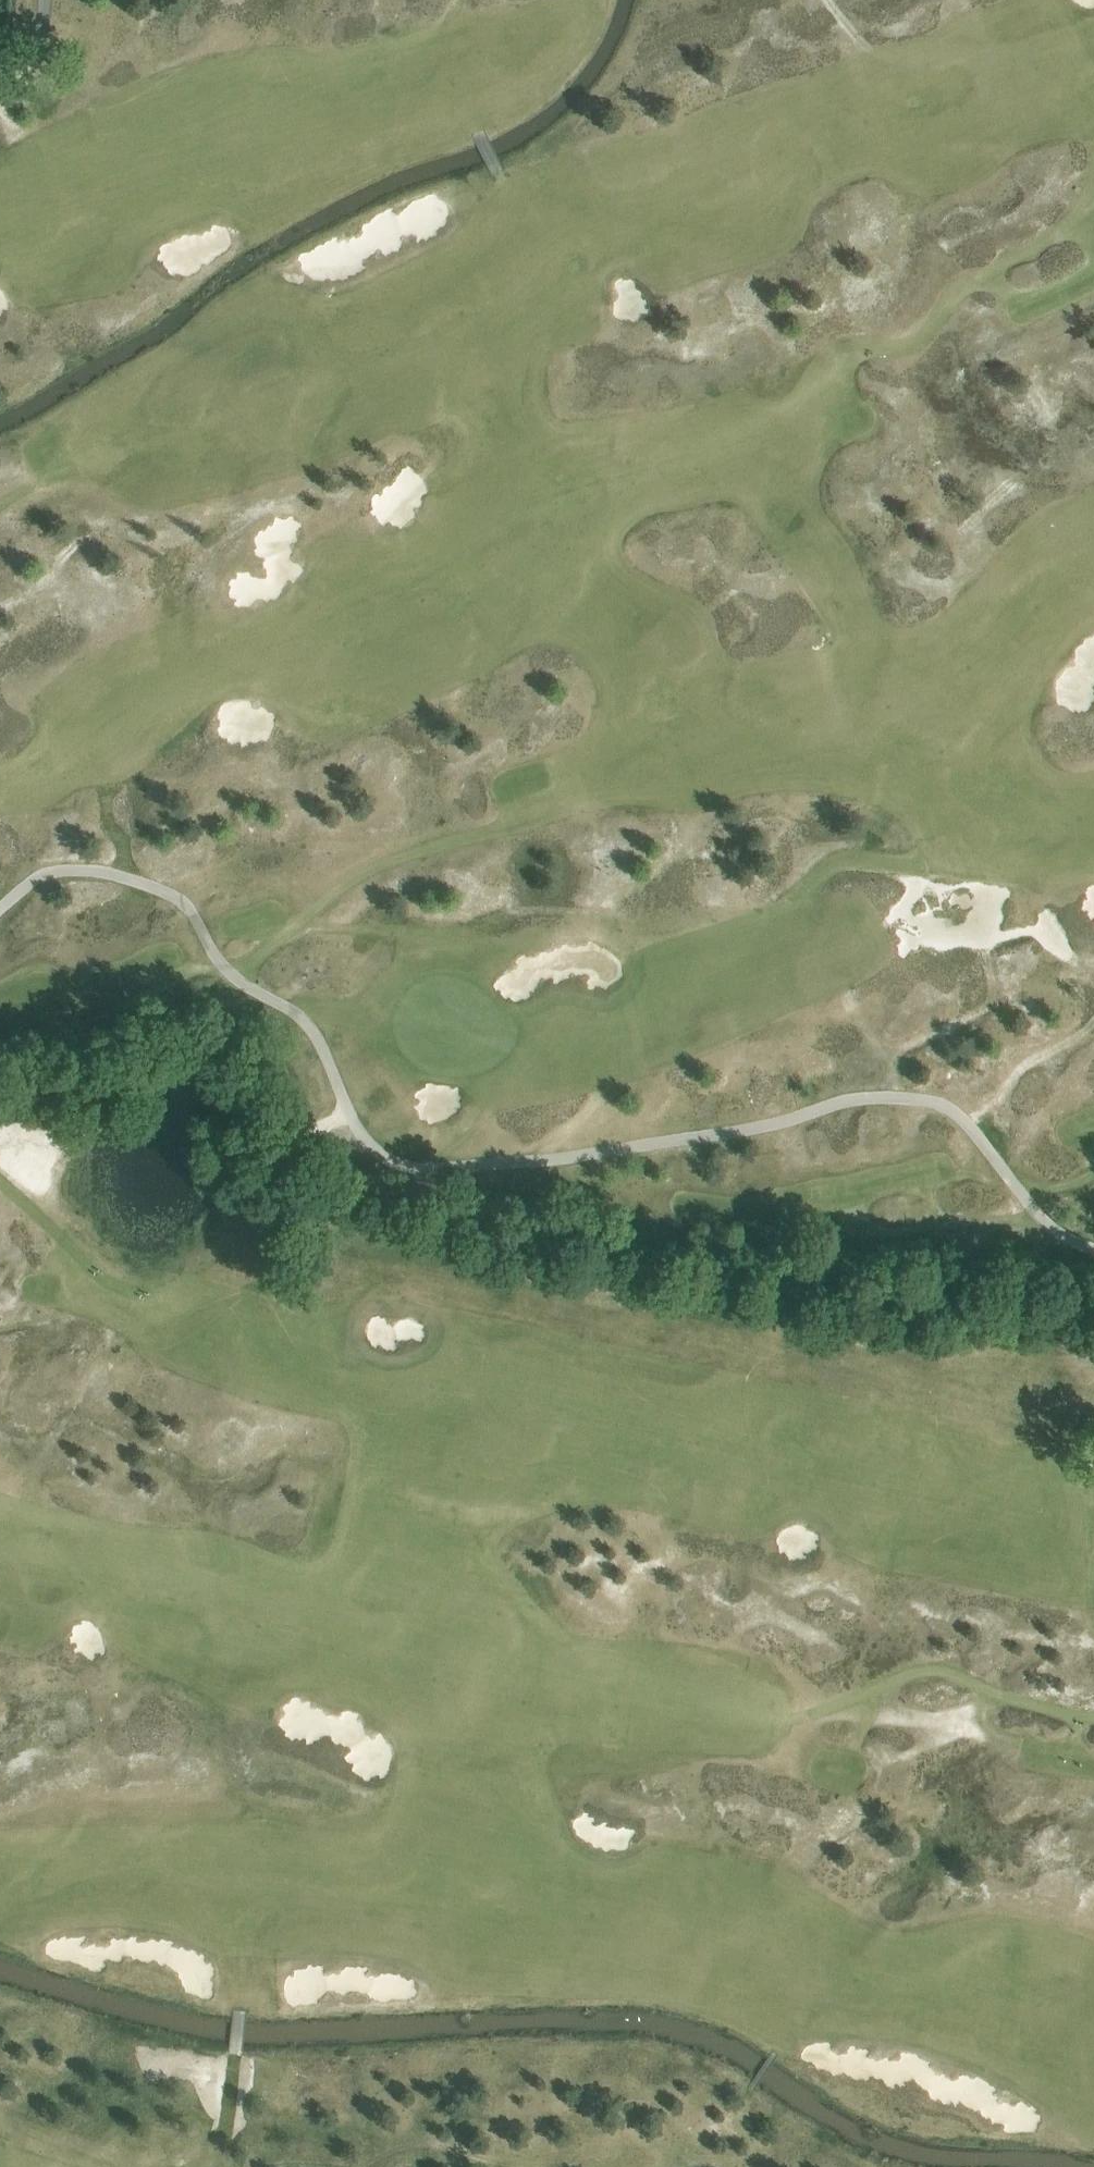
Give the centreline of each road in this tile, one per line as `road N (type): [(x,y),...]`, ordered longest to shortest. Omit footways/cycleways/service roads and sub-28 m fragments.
road 1 (track): [(0,1070),(69,1058),(107,1031),(161,1016),(211,1017),(251,1036),(391,1170),(1093,1255)]

